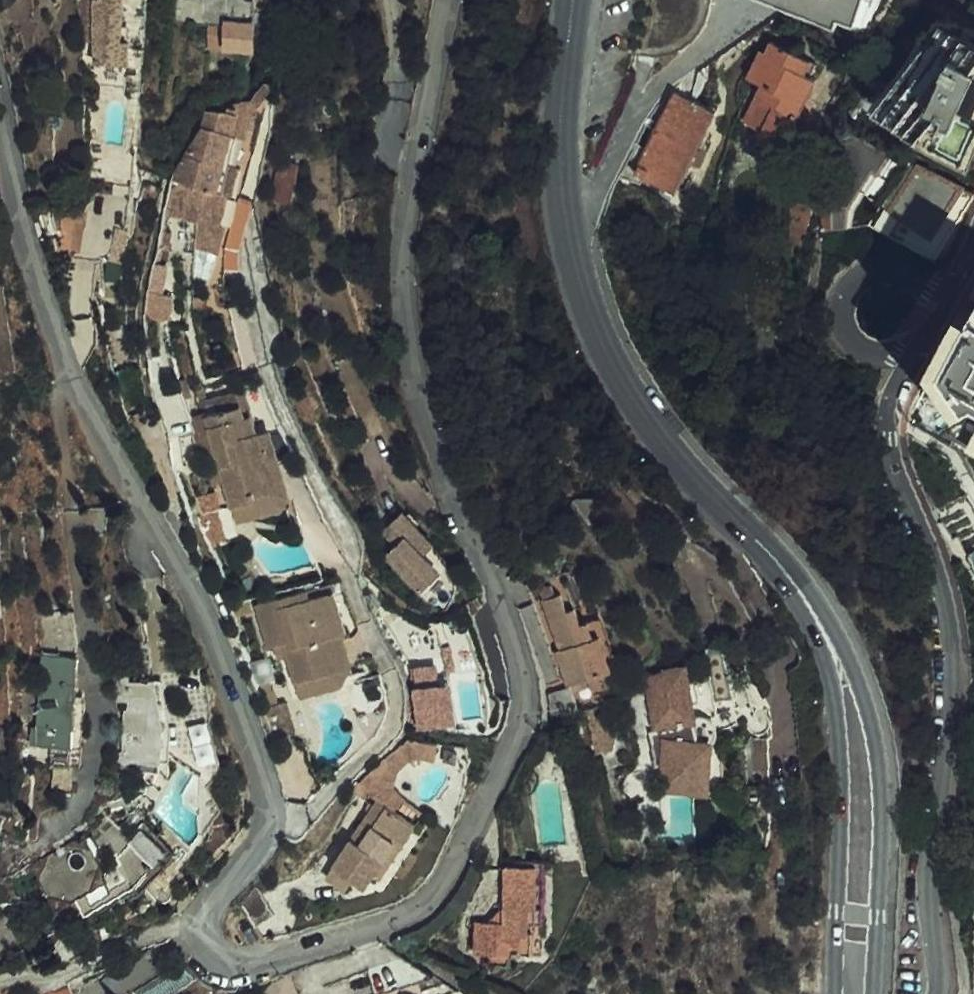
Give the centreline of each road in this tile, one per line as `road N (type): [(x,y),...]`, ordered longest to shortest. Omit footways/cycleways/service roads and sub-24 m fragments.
road 1 (residential): [(451,0),(419,146),(406,274),(408,377),(518,663),(521,717),(439,888),(399,921),(262,961),(226,963),(203,949),(200,927),(205,907),(255,853),(266,830),(264,789),(198,617),(62,370),(22,241),(0,125)]
road 2 (primary): [(853,993),(858,732),(835,655),(789,582),(655,437),(605,351),(581,288),(562,184),(572,0)]
road 3 (primary): [(973,427),(728,277),(489,178),(288,125),(78,94),(0,96)]
road 4 (residential): [(942,993),(938,876),(954,666),(944,593),(898,479),(892,439),(922,348)]
road 5 (primary): [(320,993),(275,876),(202,735),(0,421)]
road 6 (residential): [(954,287),(930,291),(882,274),(852,283),(842,301),(851,340),(879,353),(922,348)]

